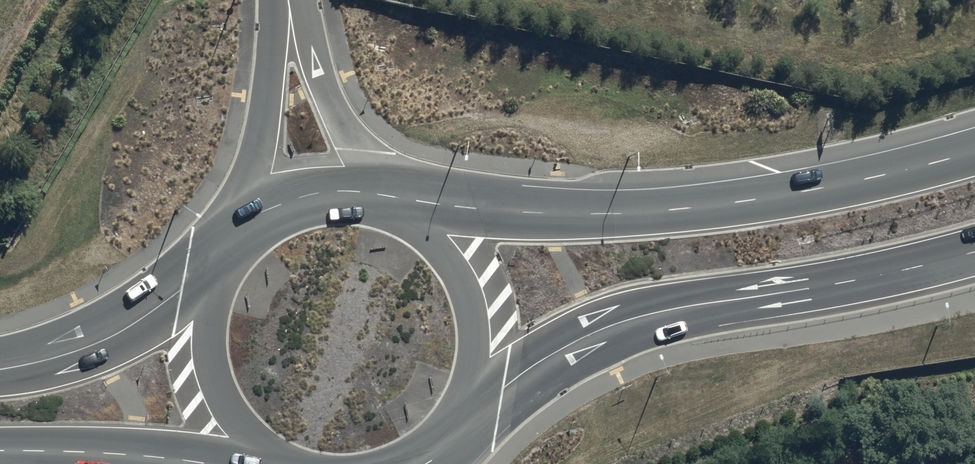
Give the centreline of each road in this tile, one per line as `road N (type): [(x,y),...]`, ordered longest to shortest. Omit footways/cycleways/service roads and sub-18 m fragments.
road 1 (trunk): [(419,209),(669,210),(852,182),(974,153)]
road 2 (trunk): [(974,254),(621,321),(553,352),(488,398)]
road 3 (unclassified): [(236,229),(276,0)]
road 4 (trunk): [(221,463),(0,452)]
road 5 (trunk): [(0,370),(96,344),(198,283)]
road 6 (trunk): [(419,209),(454,236),(479,271),(494,312),(497,356),(488,398)]
road 7 (unclassified): [(296,0),(323,86),(382,194)]
road 8 (trunk): [(243,463),(212,430),(191,384),(186,333),(198,283)]
road 9 (trunk): [(236,229),(295,196),(338,189),(382,194)]

